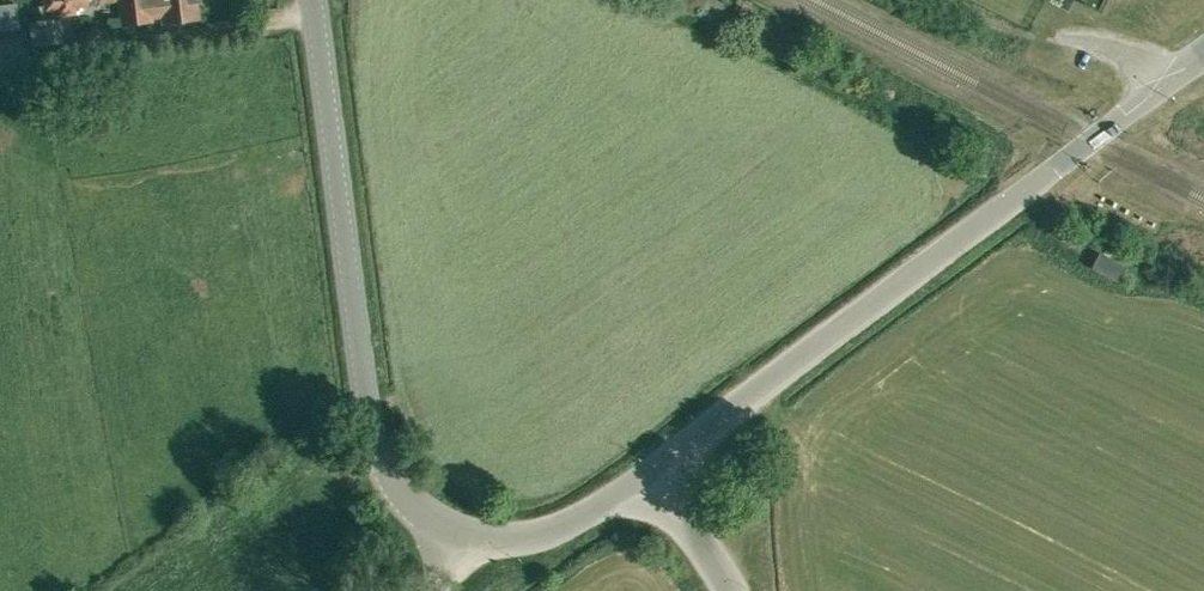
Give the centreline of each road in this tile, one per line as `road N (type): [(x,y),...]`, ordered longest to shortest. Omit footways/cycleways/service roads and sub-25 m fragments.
road 1 (unclassified): [(640,482),(1203,54)]
road 2 (unclassified): [(453,531),(400,495),(380,456),(315,0)]
road 3 (unclassified): [(453,531),(535,540),(640,482)]
road 4 (unclassified): [(732,590),(717,562),(640,482)]

